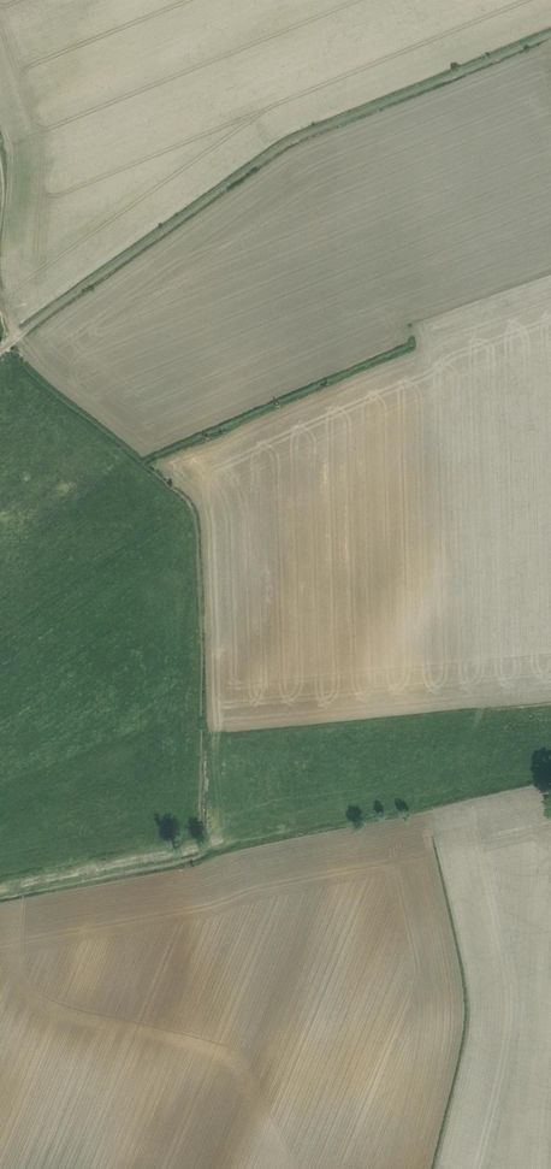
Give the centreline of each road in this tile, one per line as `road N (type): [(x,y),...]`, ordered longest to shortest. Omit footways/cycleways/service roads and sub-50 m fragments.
road 1 (track): [(214,847),(0,885)]

